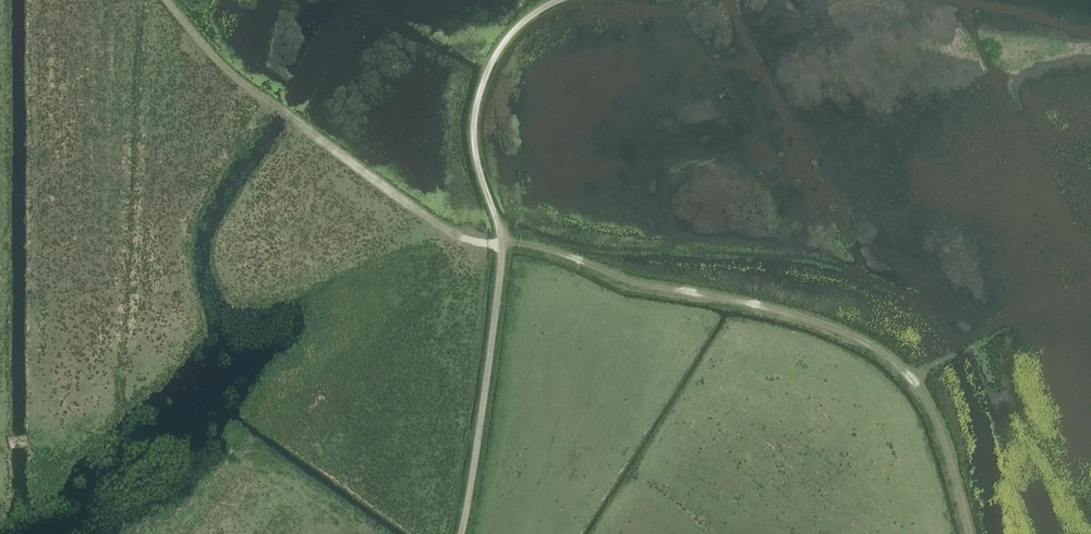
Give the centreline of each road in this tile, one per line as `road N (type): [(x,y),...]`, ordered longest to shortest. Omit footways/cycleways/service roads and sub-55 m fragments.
road 1 (track): [(166,0),(234,75),(459,236),(540,246),(641,283),(798,316),(877,348),(933,409),(972,533)]
road 2 (track): [(461,533),(502,244),(478,164),(477,102),(514,29),(561,0)]

